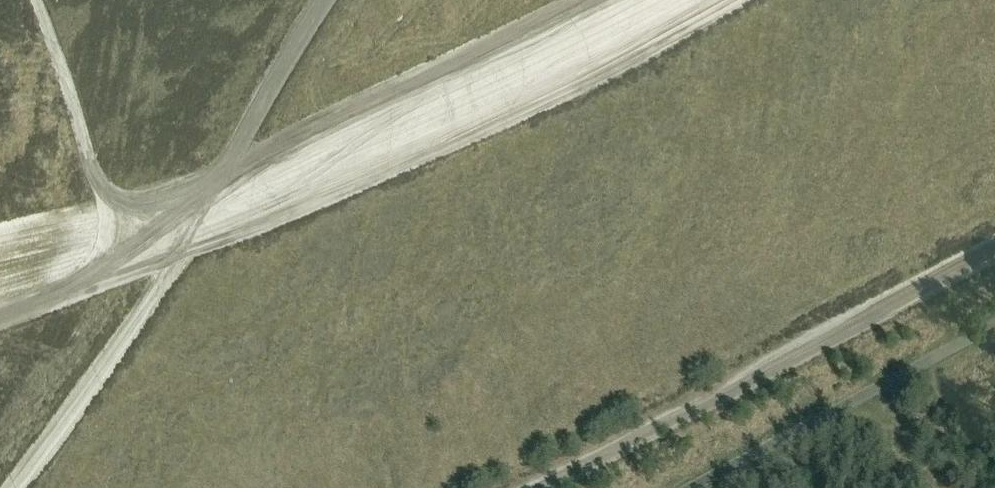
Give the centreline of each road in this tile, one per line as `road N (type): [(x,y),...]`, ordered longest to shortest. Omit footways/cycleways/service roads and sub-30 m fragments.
road 1 (track): [(37,0),(121,240),(149,269),(180,260),(330,0)]
road 2 (track): [(536,487),(994,248)]
road 3 (unclassified): [(689,487),(994,326)]
road 4 (track): [(180,260),(20,487)]
road 5 (track): [(820,340),(930,487)]
road 6 (track): [(0,328),(149,269)]

